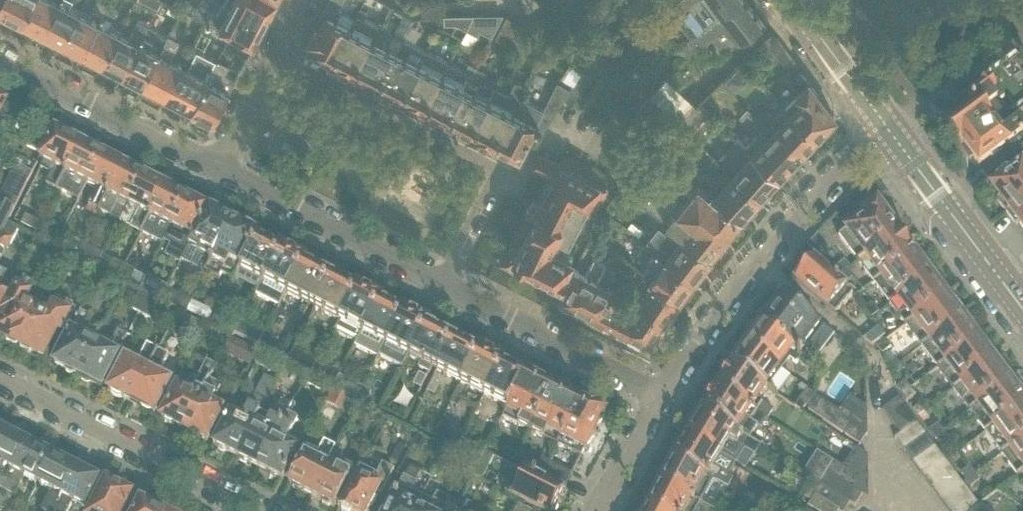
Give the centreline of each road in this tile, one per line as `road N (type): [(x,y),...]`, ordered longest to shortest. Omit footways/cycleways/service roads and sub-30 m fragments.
road 1 (residential): [(438,282),(492,172),(276,58)]
road 2 (residential): [(663,396),(757,263),(887,131)]
road 3 (residential): [(262,510),(0,374)]
road 4 (residential): [(663,396),(438,282)]
road 5 (residential): [(219,171),(0,59)]
road 6 (residential): [(438,282),(219,171)]
road 7 (secondary): [(1022,312),(887,131)]
road 8 (secondary): [(887,131),(790,0)]
road 9 (residential): [(598,510),(663,396)]
road 10 (residential): [(219,171),(276,58)]

